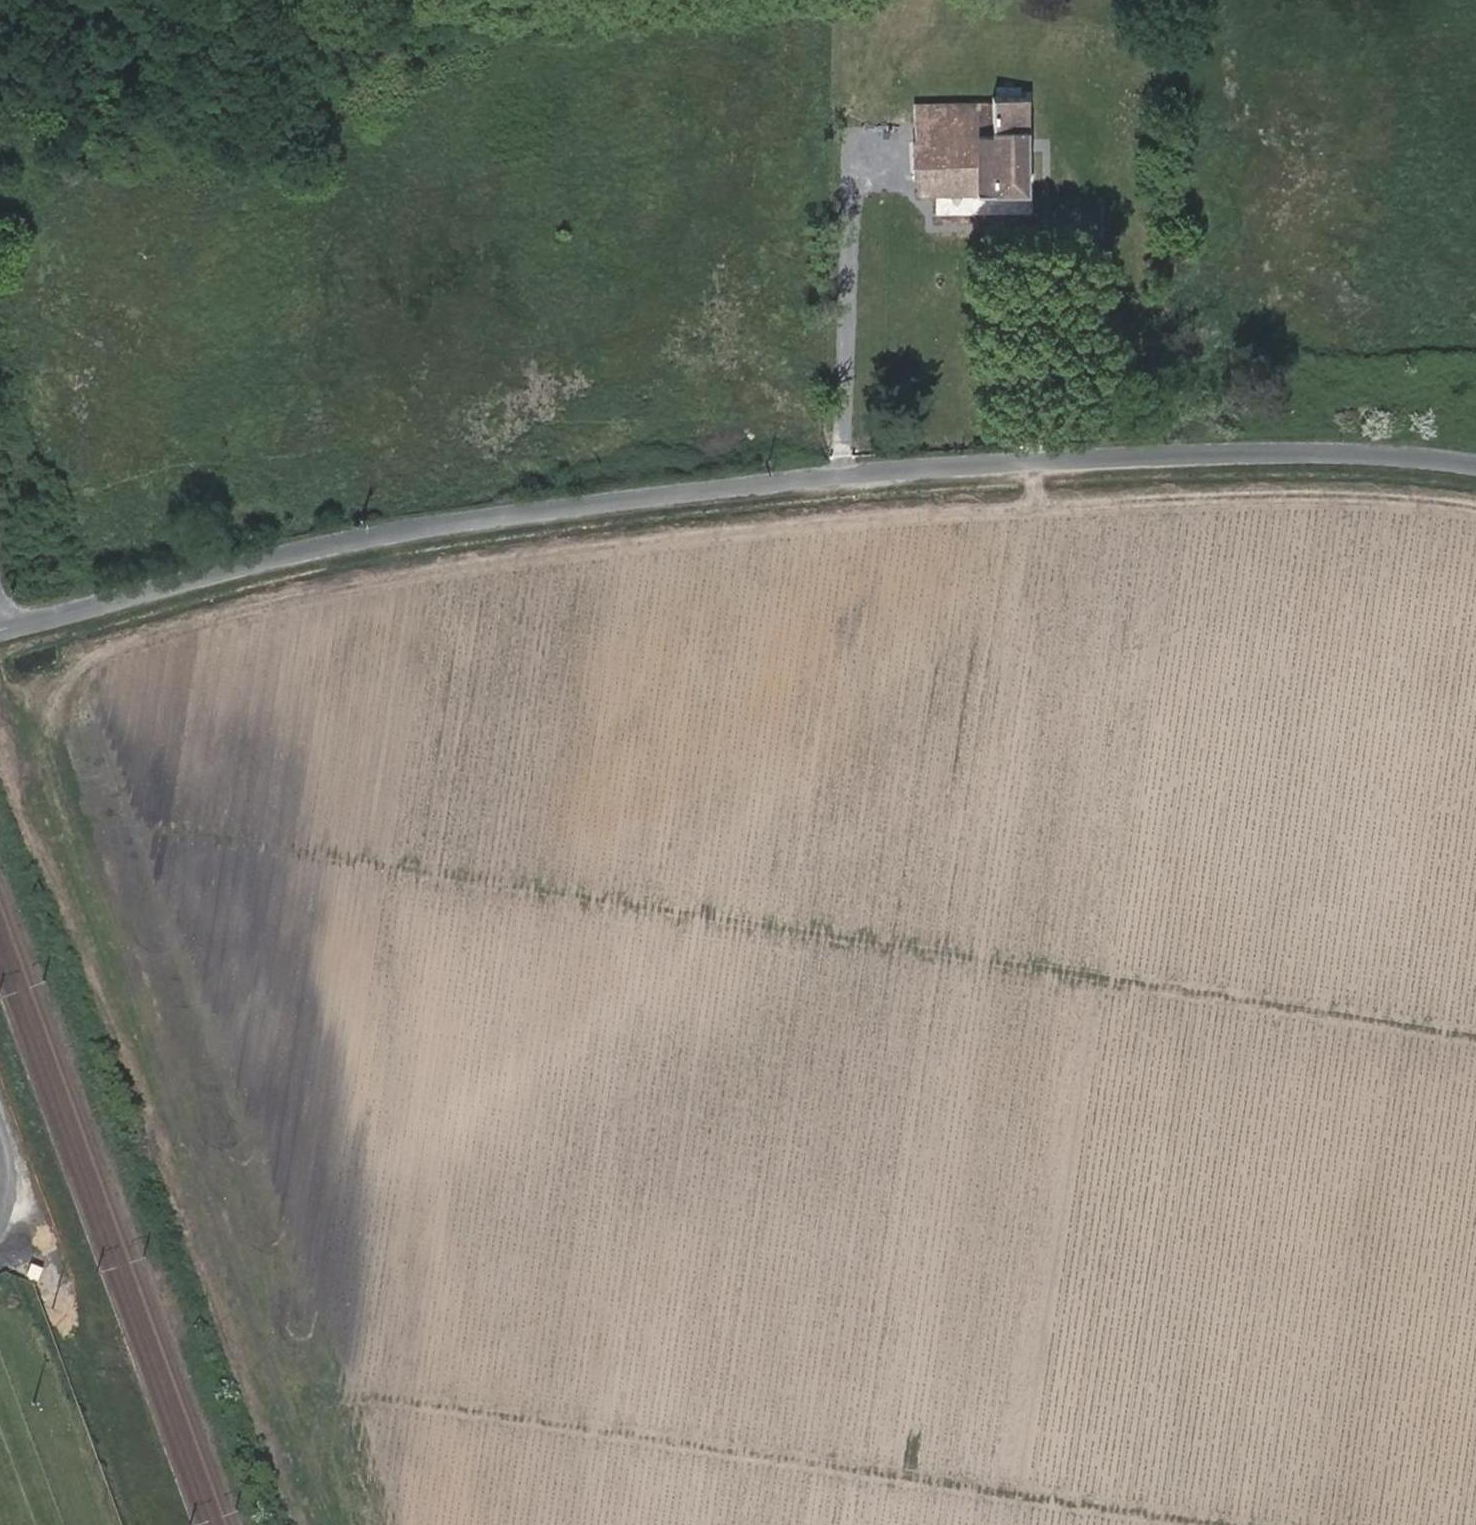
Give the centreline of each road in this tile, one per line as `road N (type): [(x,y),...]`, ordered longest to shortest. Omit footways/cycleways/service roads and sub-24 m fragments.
road 1 (residential): [(1475,467),(1264,454),(891,472),(636,500),(326,548),(2,630)]

